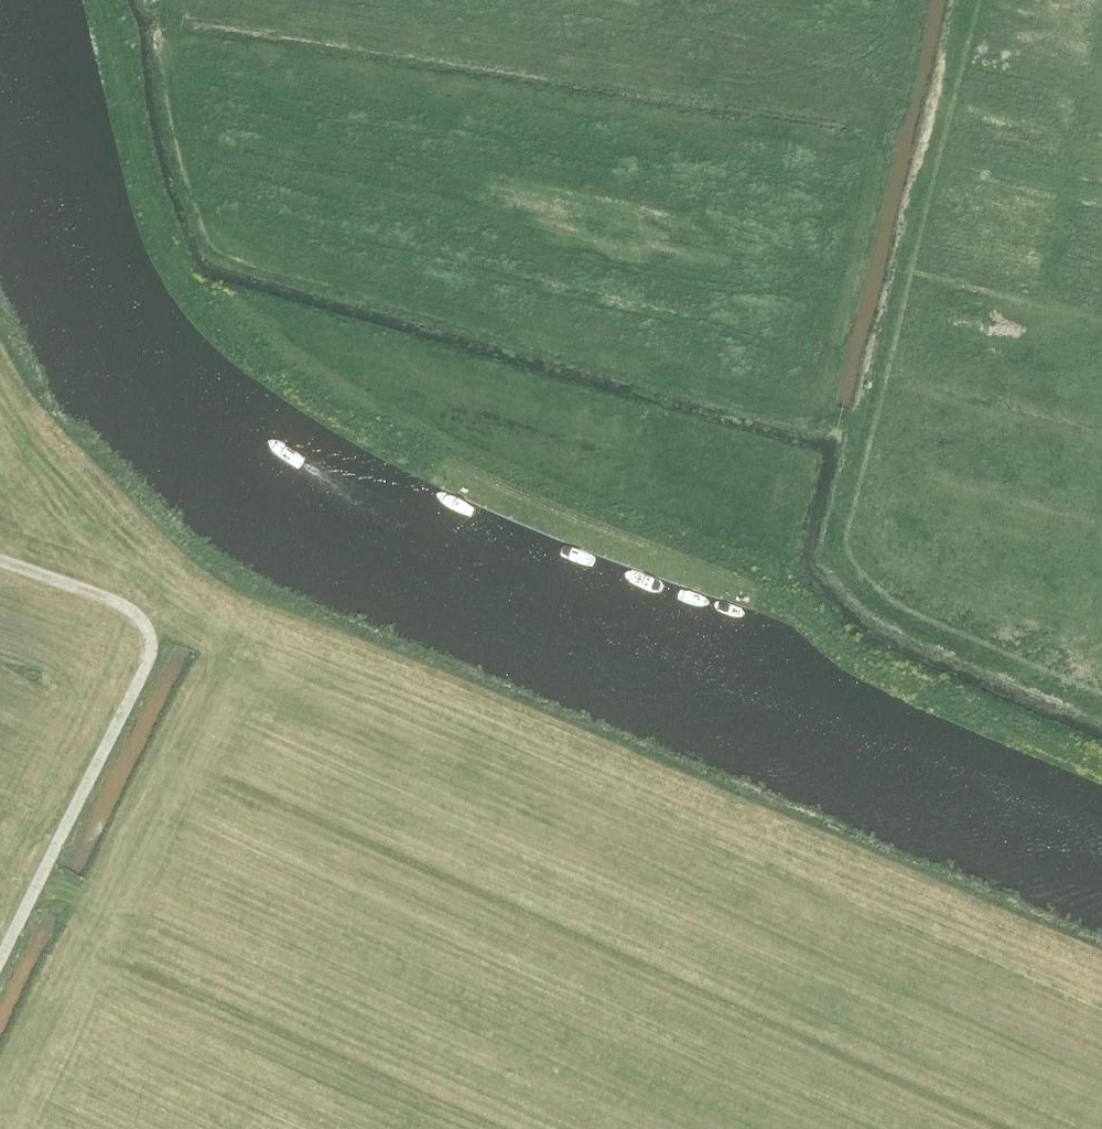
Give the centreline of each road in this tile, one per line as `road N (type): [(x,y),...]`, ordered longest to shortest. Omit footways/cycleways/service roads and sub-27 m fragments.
road 1 (track): [(0,963),(152,643),(123,605),(0,560)]

